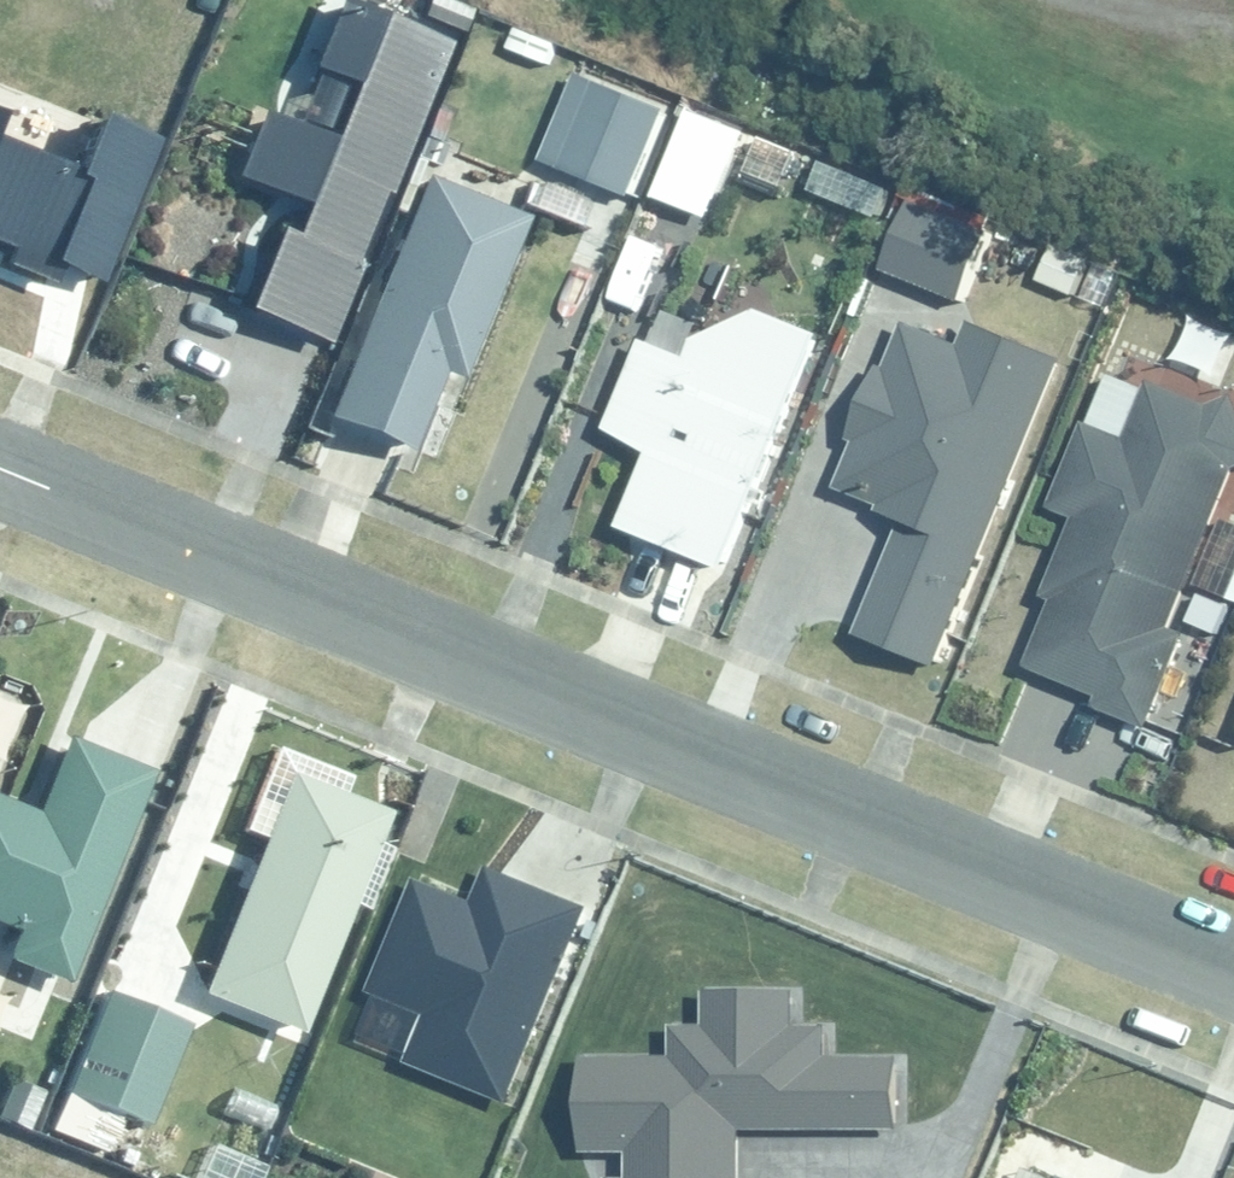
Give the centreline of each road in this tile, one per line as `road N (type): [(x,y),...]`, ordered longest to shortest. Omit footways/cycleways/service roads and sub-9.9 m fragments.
road 1 (residential): [(0,469),(1233,973)]

